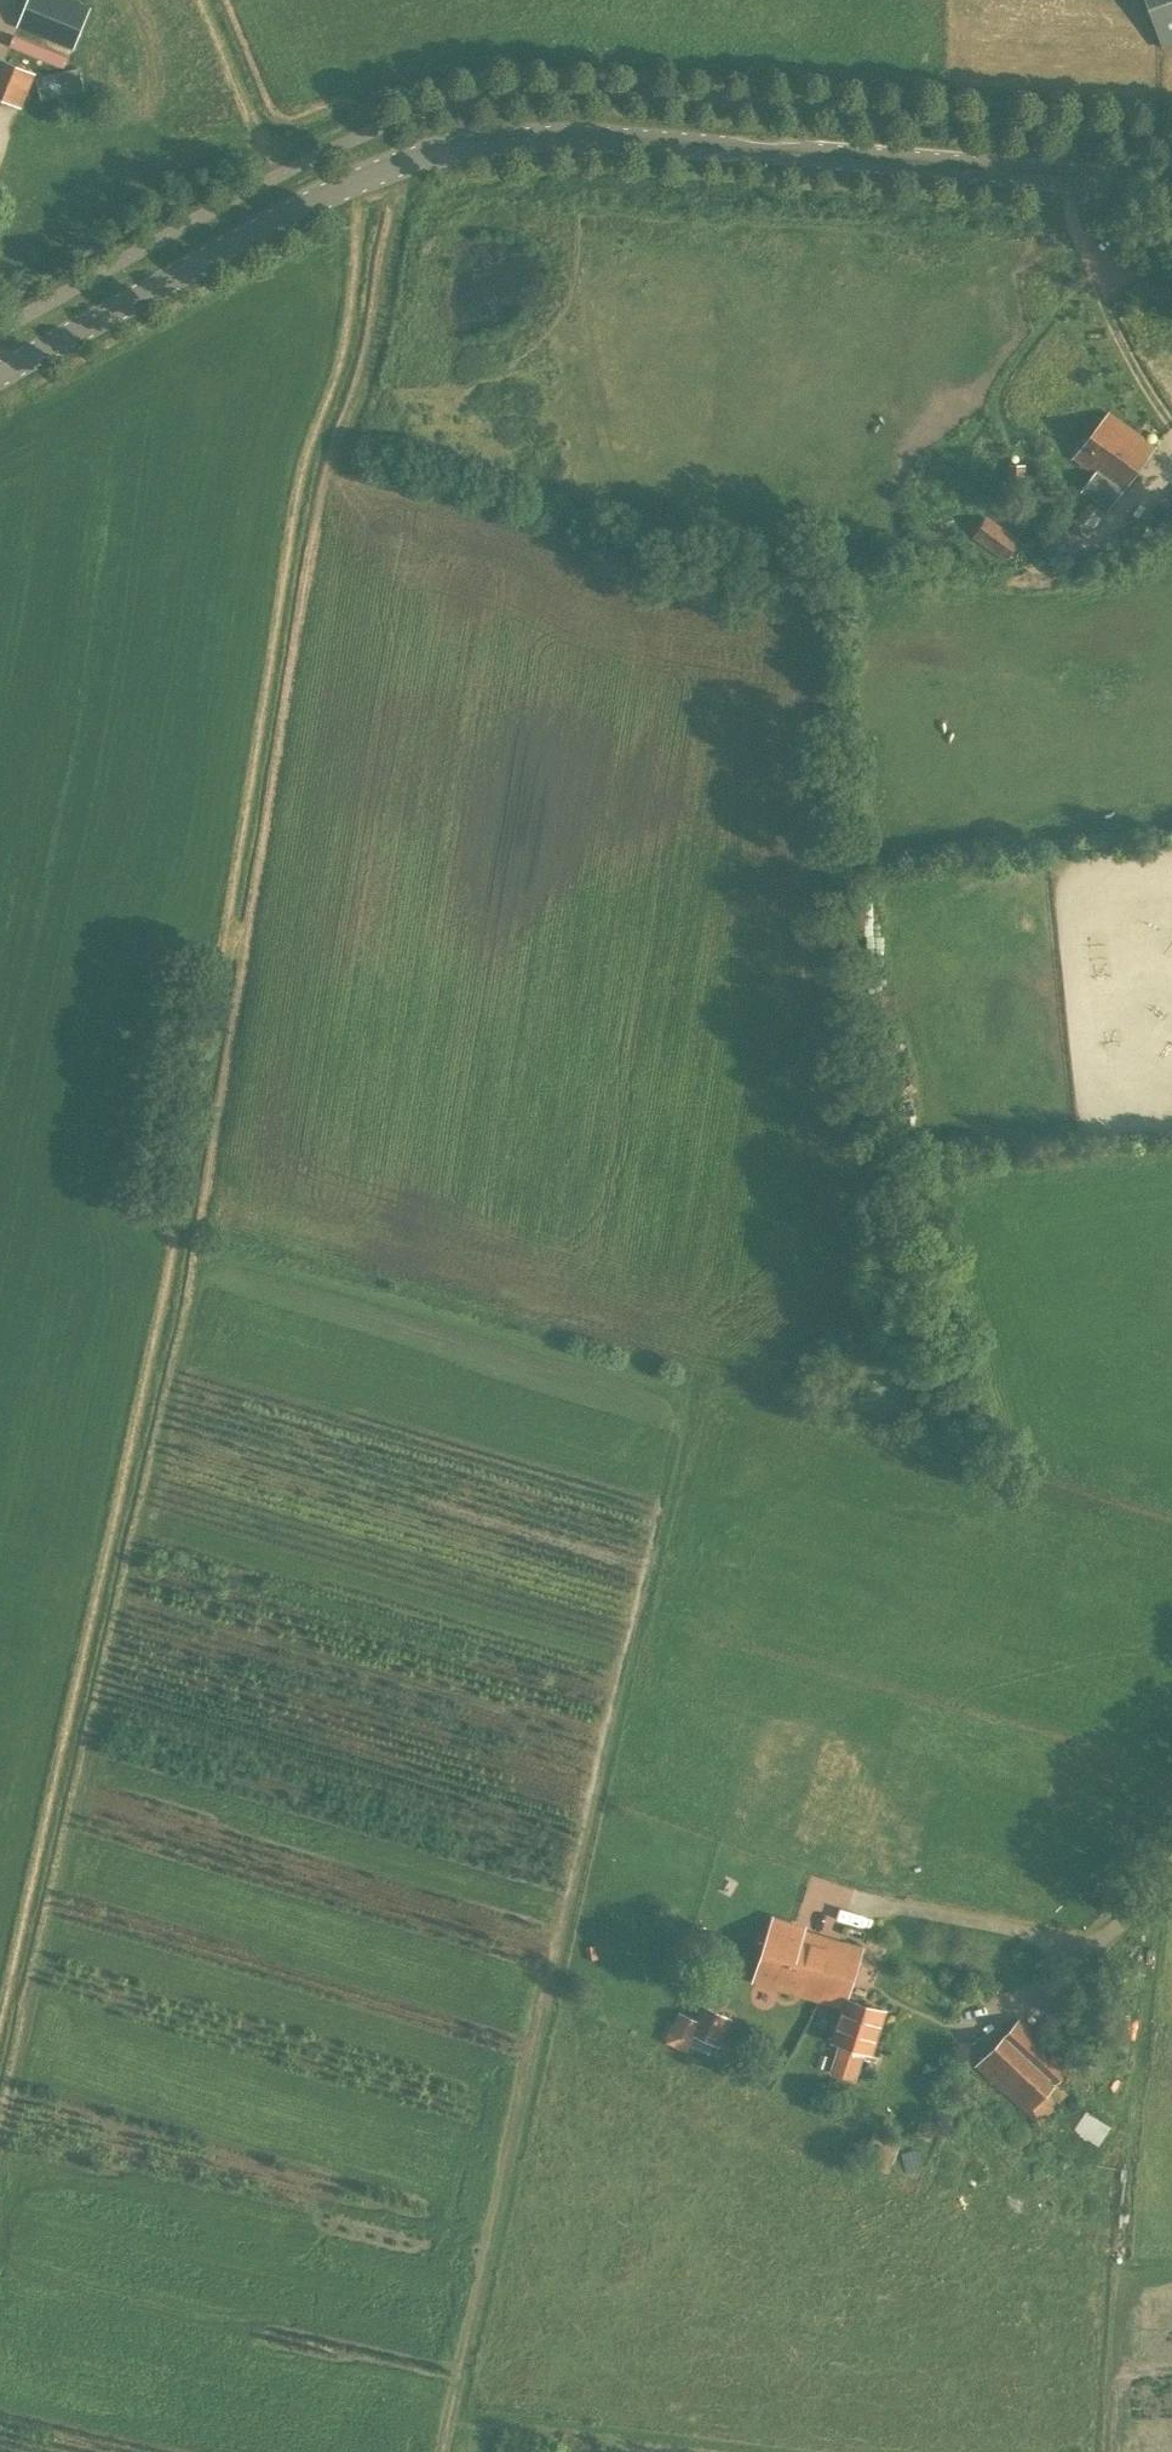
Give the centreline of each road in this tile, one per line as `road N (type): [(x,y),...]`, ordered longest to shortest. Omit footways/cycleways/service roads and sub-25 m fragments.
road 1 (secondary): [(1171,186),(568,137),(500,140),(431,155),(333,194),(0,375)]

